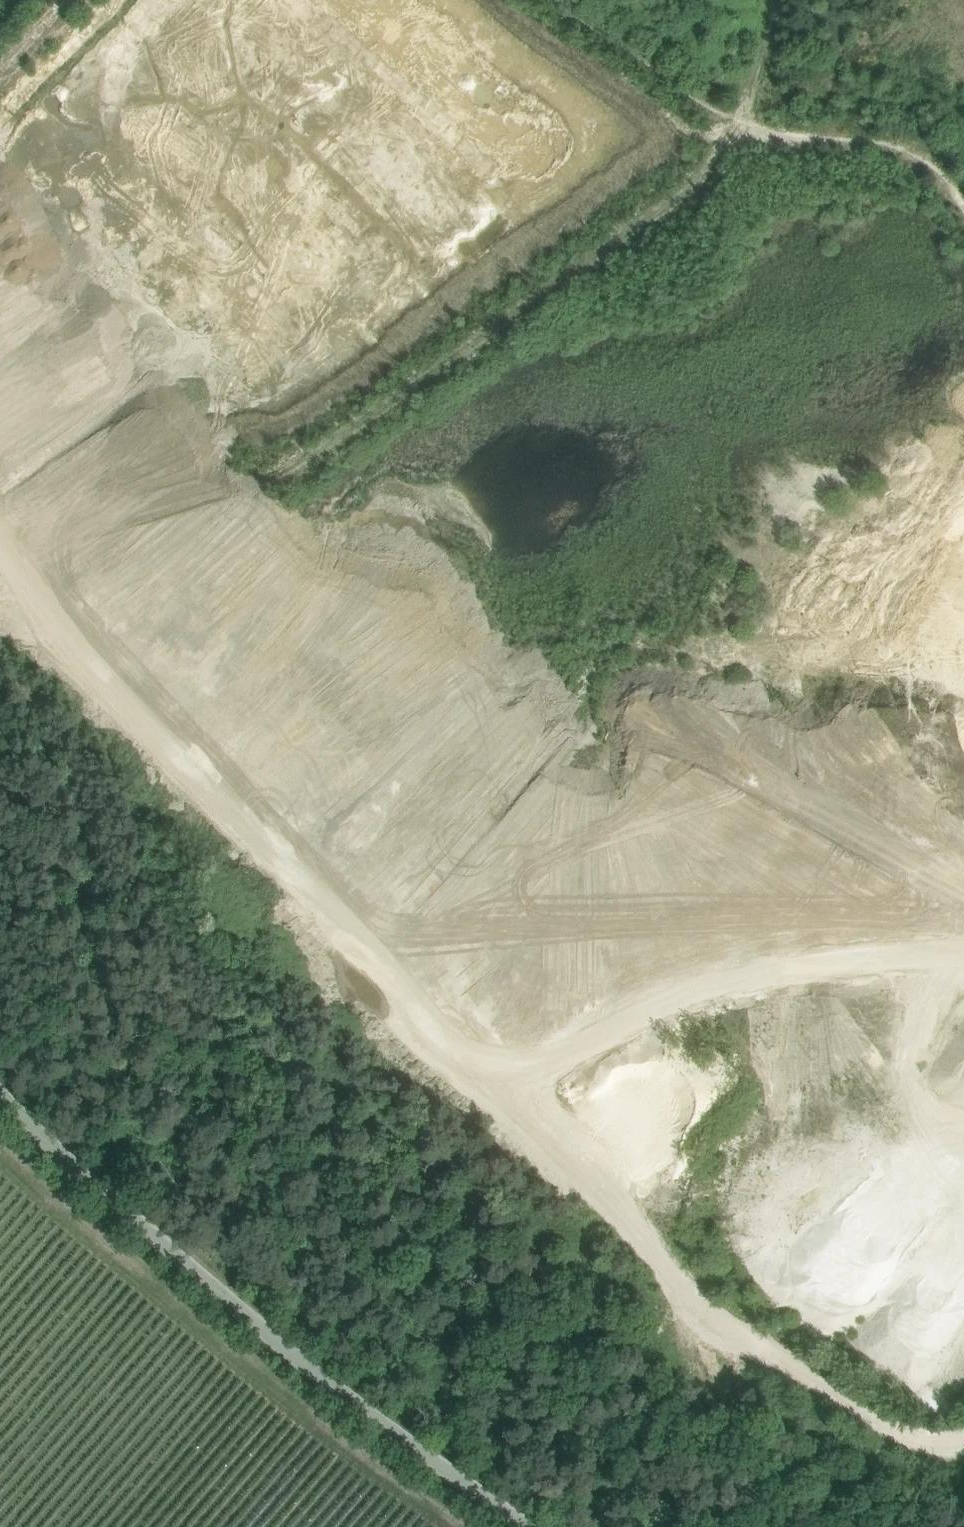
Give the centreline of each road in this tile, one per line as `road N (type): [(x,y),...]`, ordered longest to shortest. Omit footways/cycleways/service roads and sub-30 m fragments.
road 1 (unclassified): [(531,1526),(299,1358),(0,1093)]

